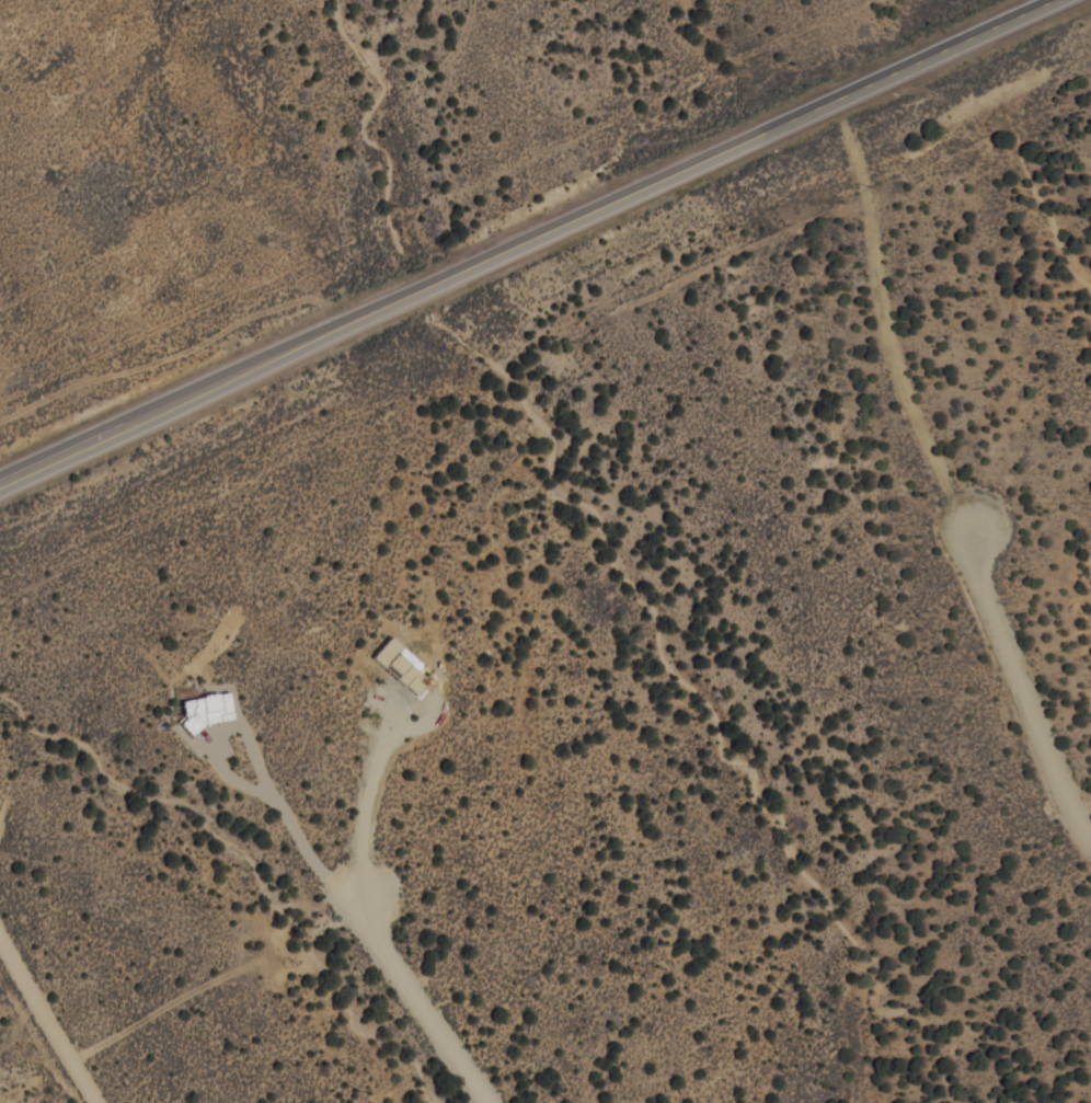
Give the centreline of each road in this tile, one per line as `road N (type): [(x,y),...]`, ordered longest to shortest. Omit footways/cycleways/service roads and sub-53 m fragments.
road 1 (trunk): [(0,482),(1049,0)]
road 2 (residential): [(980,524),(985,574),(1070,812),(1090,836)]
road 3 (residential): [(371,888),(388,955),(490,1102)]
road 4 (residential): [(0,925),(98,1102)]

